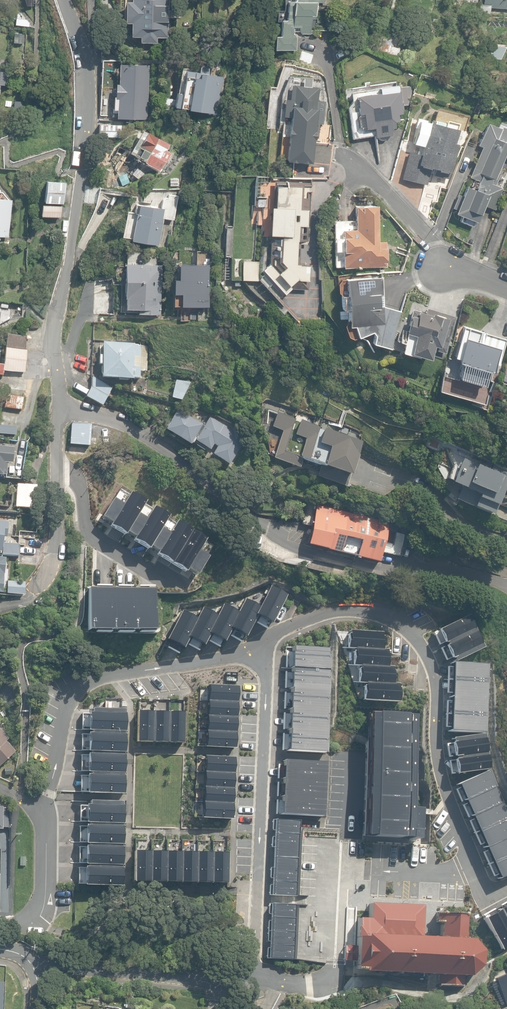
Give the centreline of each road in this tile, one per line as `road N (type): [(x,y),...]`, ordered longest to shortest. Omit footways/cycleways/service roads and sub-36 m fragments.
road 1 (residential): [(259,642),(340,610),(389,616),(414,635),(438,680),(443,777),(486,893)]
road 2 (residential): [(55,404),(54,353),(88,169),(90,103),(88,58),(67,0)]
road 3 (residential): [(259,642),(265,672),(254,974)]
road 4 (residential): [(254,974),(35,968)]
road 5 (residential): [(341,159),(436,246),(441,266),(506,283)]
road 6 (unclassified): [(238,513),(172,458),(55,404)]
road 7 (residential): [(259,642),(223,658),(62,690)]
road 8 (residential): [(162,579),(92,534),(77,478),(57,470)]
road 9 (residential): [(62,690),(43,819)]
road 10 (residential): [(43,819),(41,896),(26,917),(0,922)]
road 11 (residential): [(37,587),(50,562),(57,470)]

